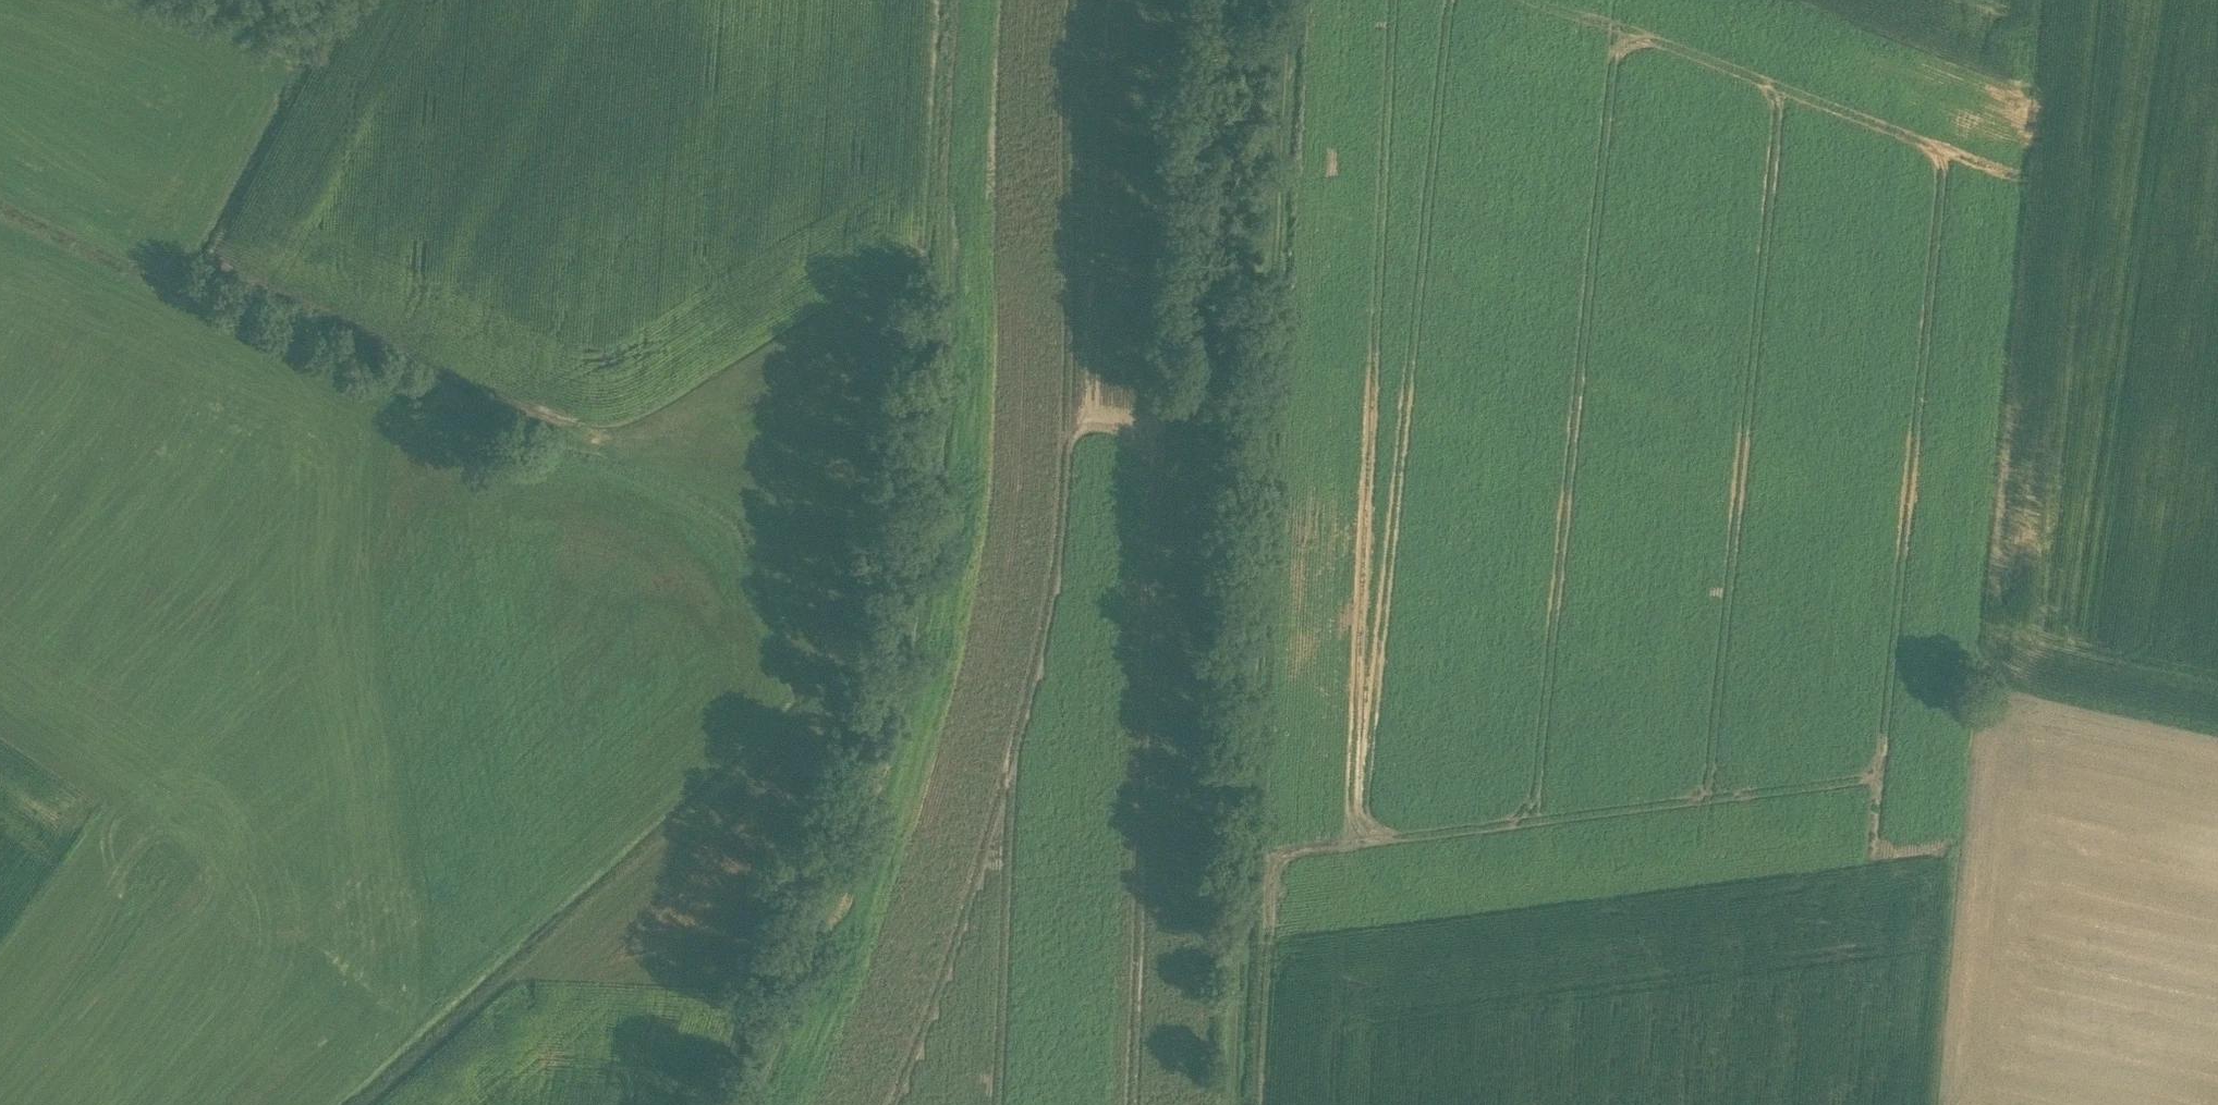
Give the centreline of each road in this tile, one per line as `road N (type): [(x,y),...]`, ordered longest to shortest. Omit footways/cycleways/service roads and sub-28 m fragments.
road 1 (track): [(1300,0),(1231,1104)]

